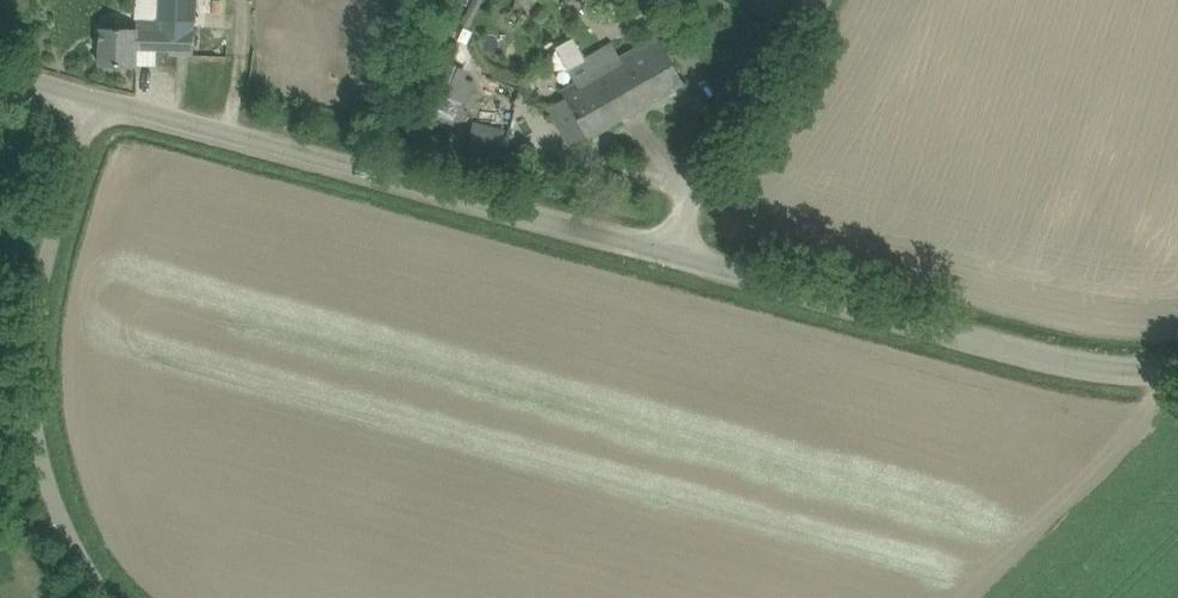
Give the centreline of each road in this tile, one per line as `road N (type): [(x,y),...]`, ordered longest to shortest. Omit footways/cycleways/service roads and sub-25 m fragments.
road 1 (unclassified): [(684,264),(104,101)]
road 2 (unclassified): [(114,597),(55,483),(45,403),(62,266),(104,101)]
road 3 (unclassified): [(1177,370),(1152,373),(980,342),(684,264)]
road 4 (unclassified): [(684,264),(696,222),(791,71),(825,0)]

